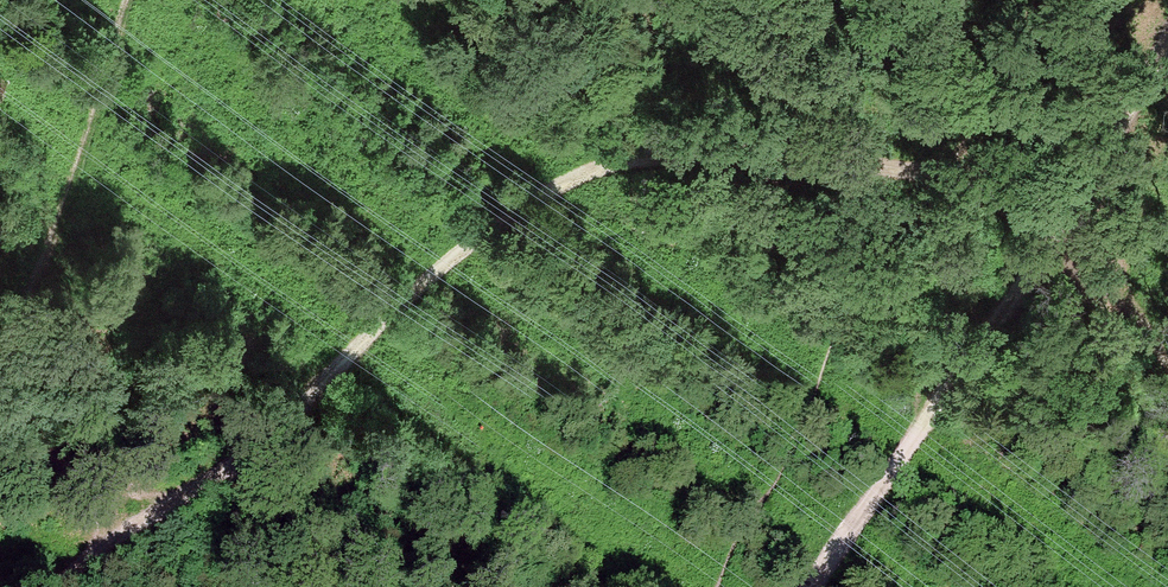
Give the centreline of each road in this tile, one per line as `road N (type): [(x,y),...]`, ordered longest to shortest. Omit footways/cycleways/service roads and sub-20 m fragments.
road 1 (track): [(1057,220),(1002,186),(940,172),(755,150),(622,163),(543,193),(478,235),(289,415),(53,586)]
road 2 (track): [(809,586),(1167,45)]
road 3 (track): [(195,484),(128,487),(74,471),(32,435),(18,406),(13,342),(134,0)]

